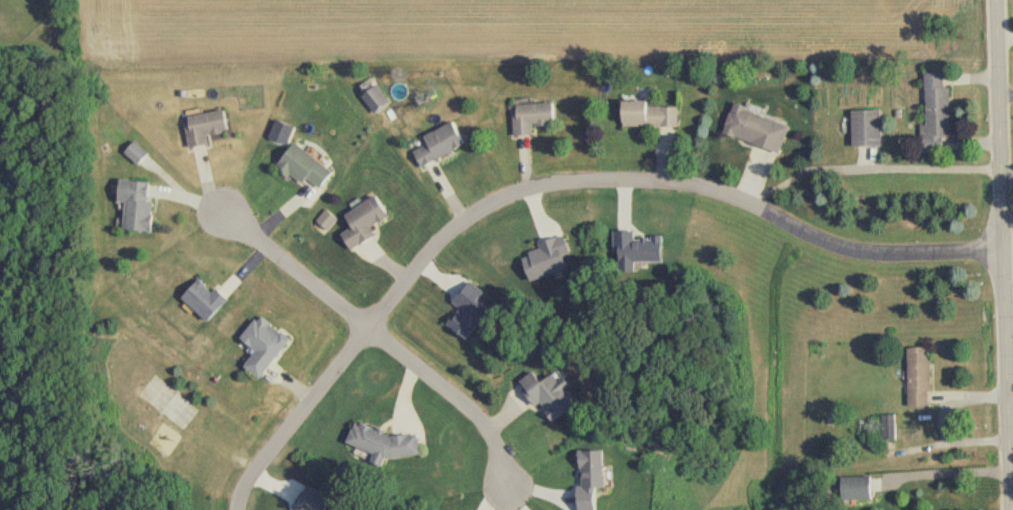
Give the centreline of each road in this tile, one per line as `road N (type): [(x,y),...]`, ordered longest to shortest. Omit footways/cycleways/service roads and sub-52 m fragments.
road 1 (residential): [(1002,250),(846,249),(753,202),(681,184),(571,182),(503,197),(443,238),(253,474),(238,509)]
road 2 (residential): [(995,0),(1012,509)]
road 3 (residential): [(368,327),(471,408),(486,425),(508,485)]
road 4 (residential): [(227,216),(368,327)]

